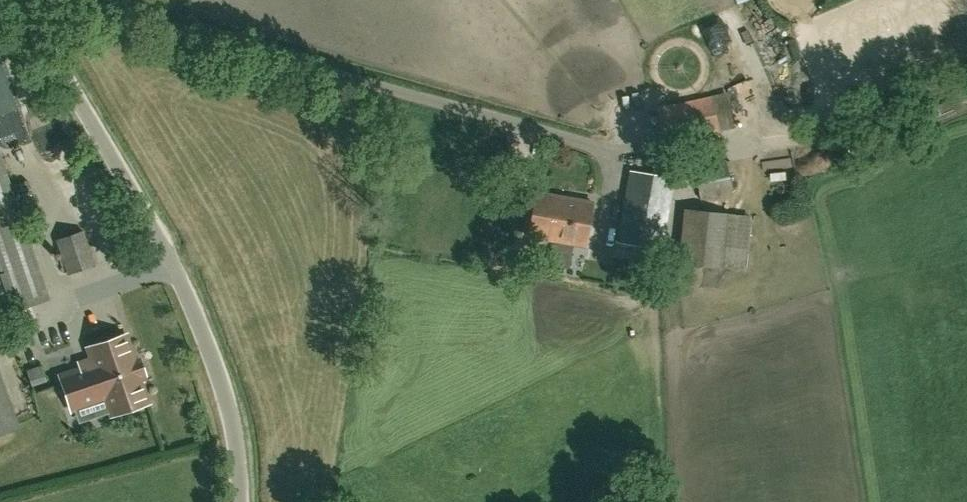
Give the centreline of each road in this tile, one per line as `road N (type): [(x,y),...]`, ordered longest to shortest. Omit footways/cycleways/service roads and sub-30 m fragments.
road 1 (unclassified): [(241,501),(231,413),(167,253),(23,0)]
road 2 (unclassified): [(590,144),(73,0)]

